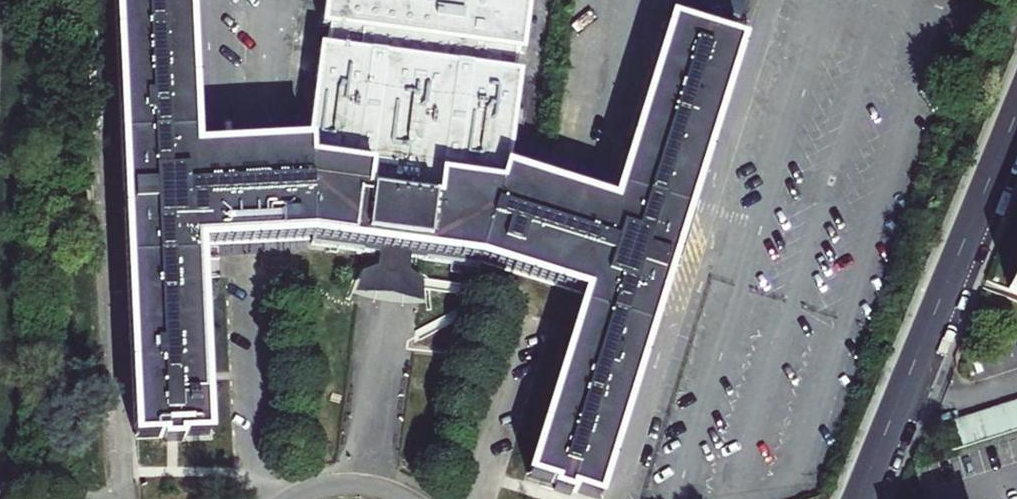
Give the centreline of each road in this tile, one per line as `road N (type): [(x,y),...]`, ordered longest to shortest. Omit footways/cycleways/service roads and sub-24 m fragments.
road 1 (secondary): [(1016,114),(868,470)]

